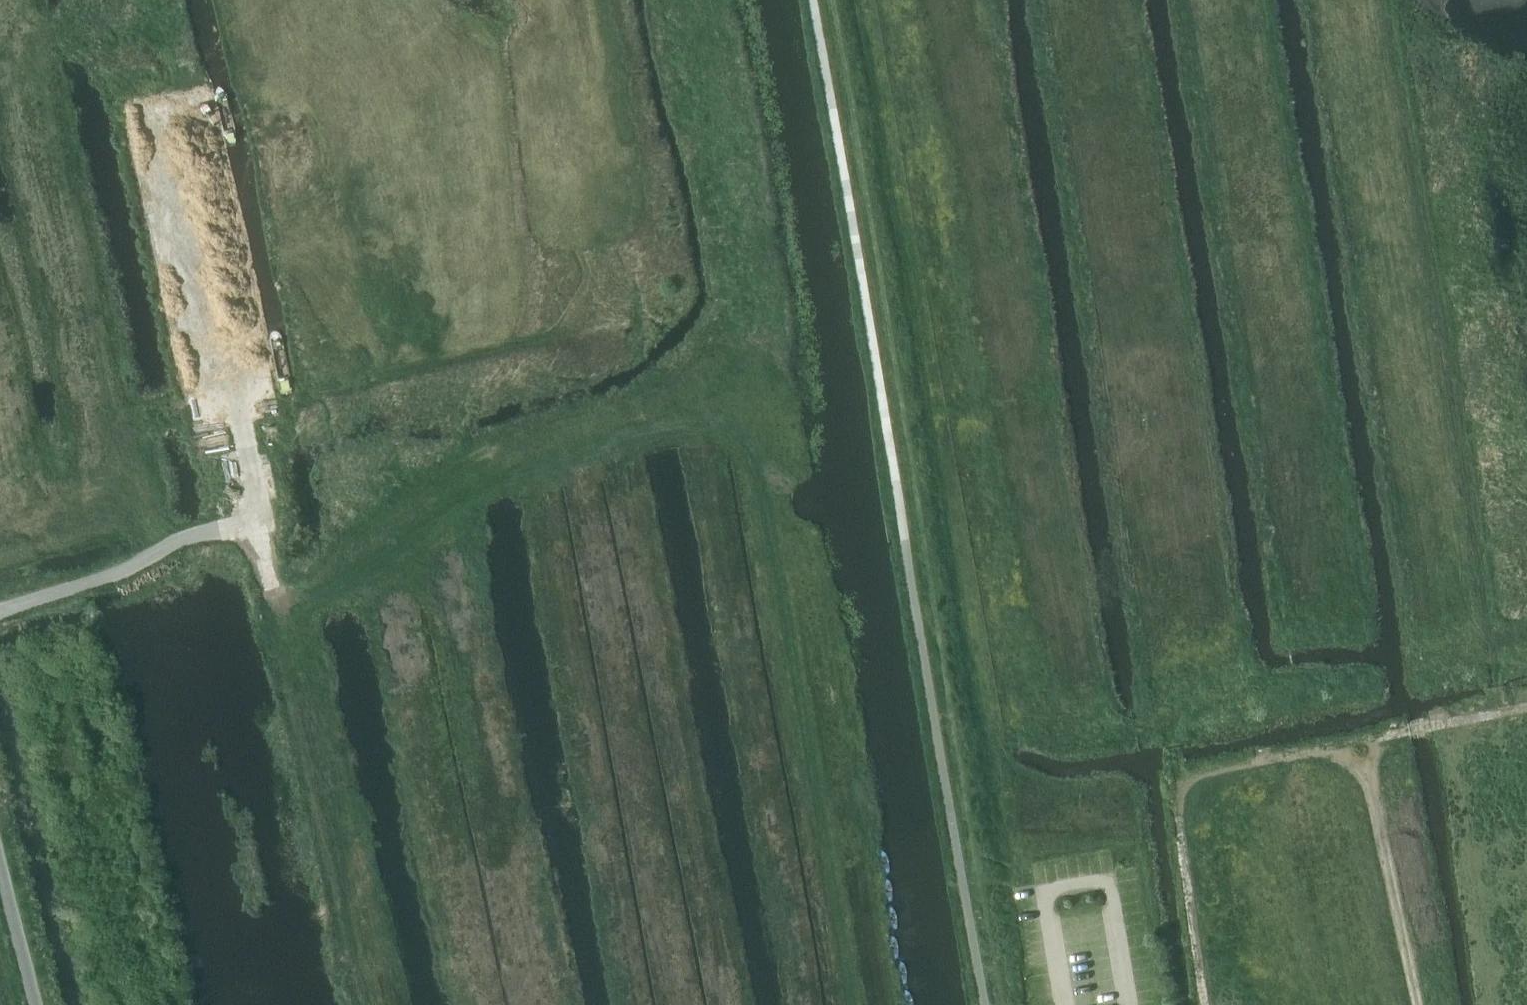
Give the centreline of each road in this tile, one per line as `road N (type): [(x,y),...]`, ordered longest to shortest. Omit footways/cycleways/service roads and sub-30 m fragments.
road 1 (track): [(0,612),(117,575),(258,515),(250,389)]
road 2 (track): [(36,1004),(0,865)]

